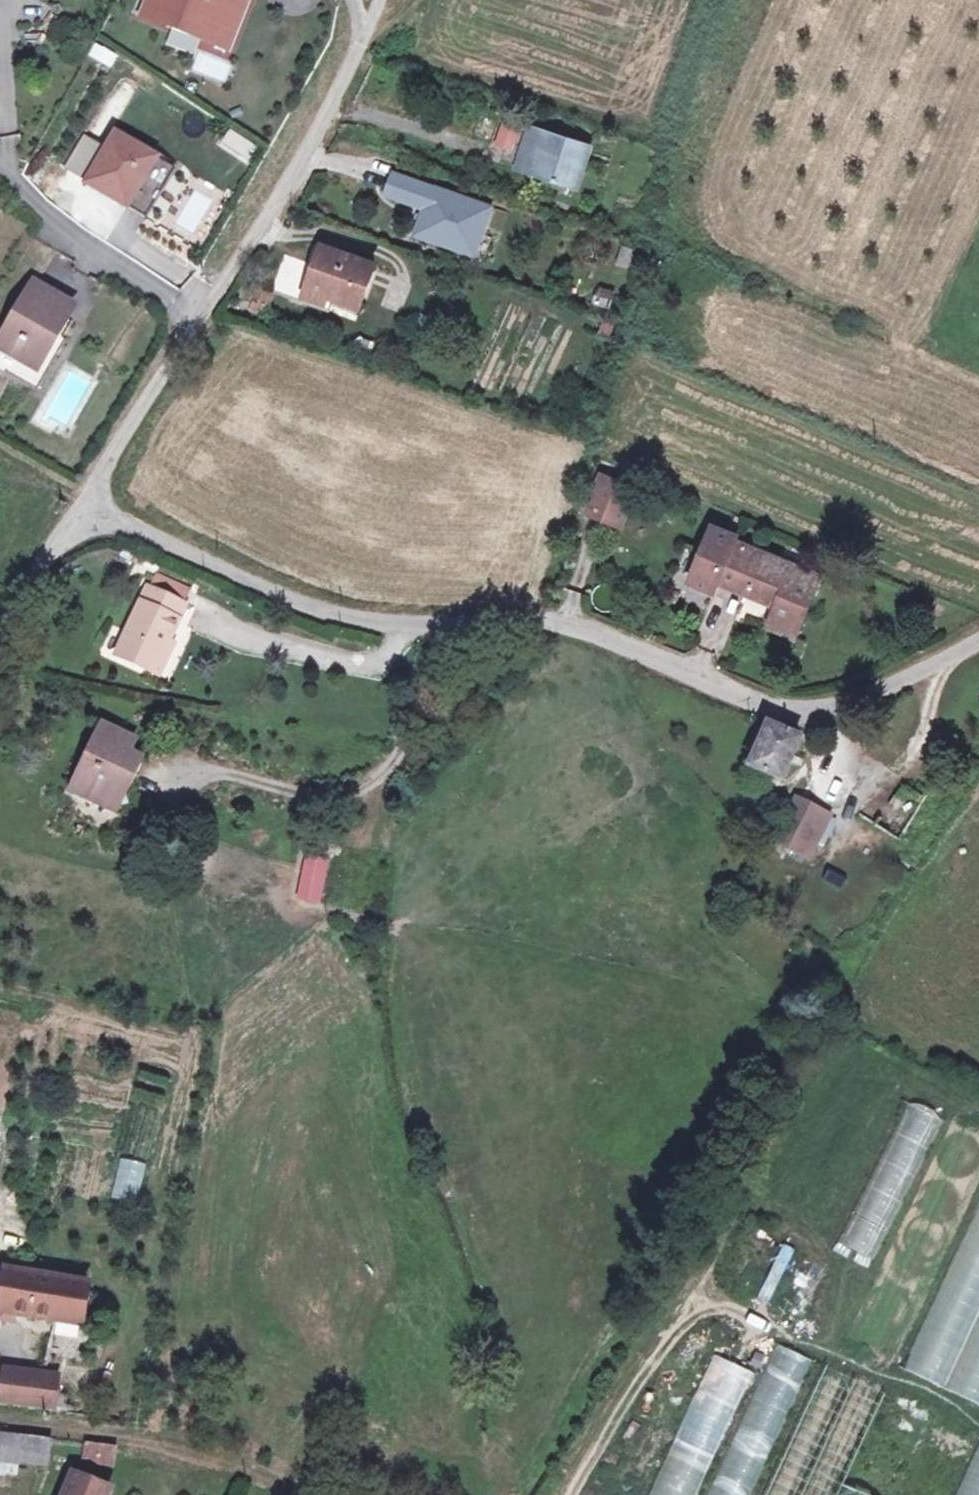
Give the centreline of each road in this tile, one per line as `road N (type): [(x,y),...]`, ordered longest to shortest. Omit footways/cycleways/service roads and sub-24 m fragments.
road 1 (unclassified): [(978,642),(882,691),(821,710),(772,705),(566,626),(512,619),(402,631),(340,617),(210,567),(89,506)]
road 2 (unclassified): [(368,27),(293,174),(193,317)]
road 3 (residential): [(3,161),(57,228),(193,317)]
road 4 (unclassified): [(193,317),(89,506)]
road 5 (unclassified): [(89,506),(0,640)]

